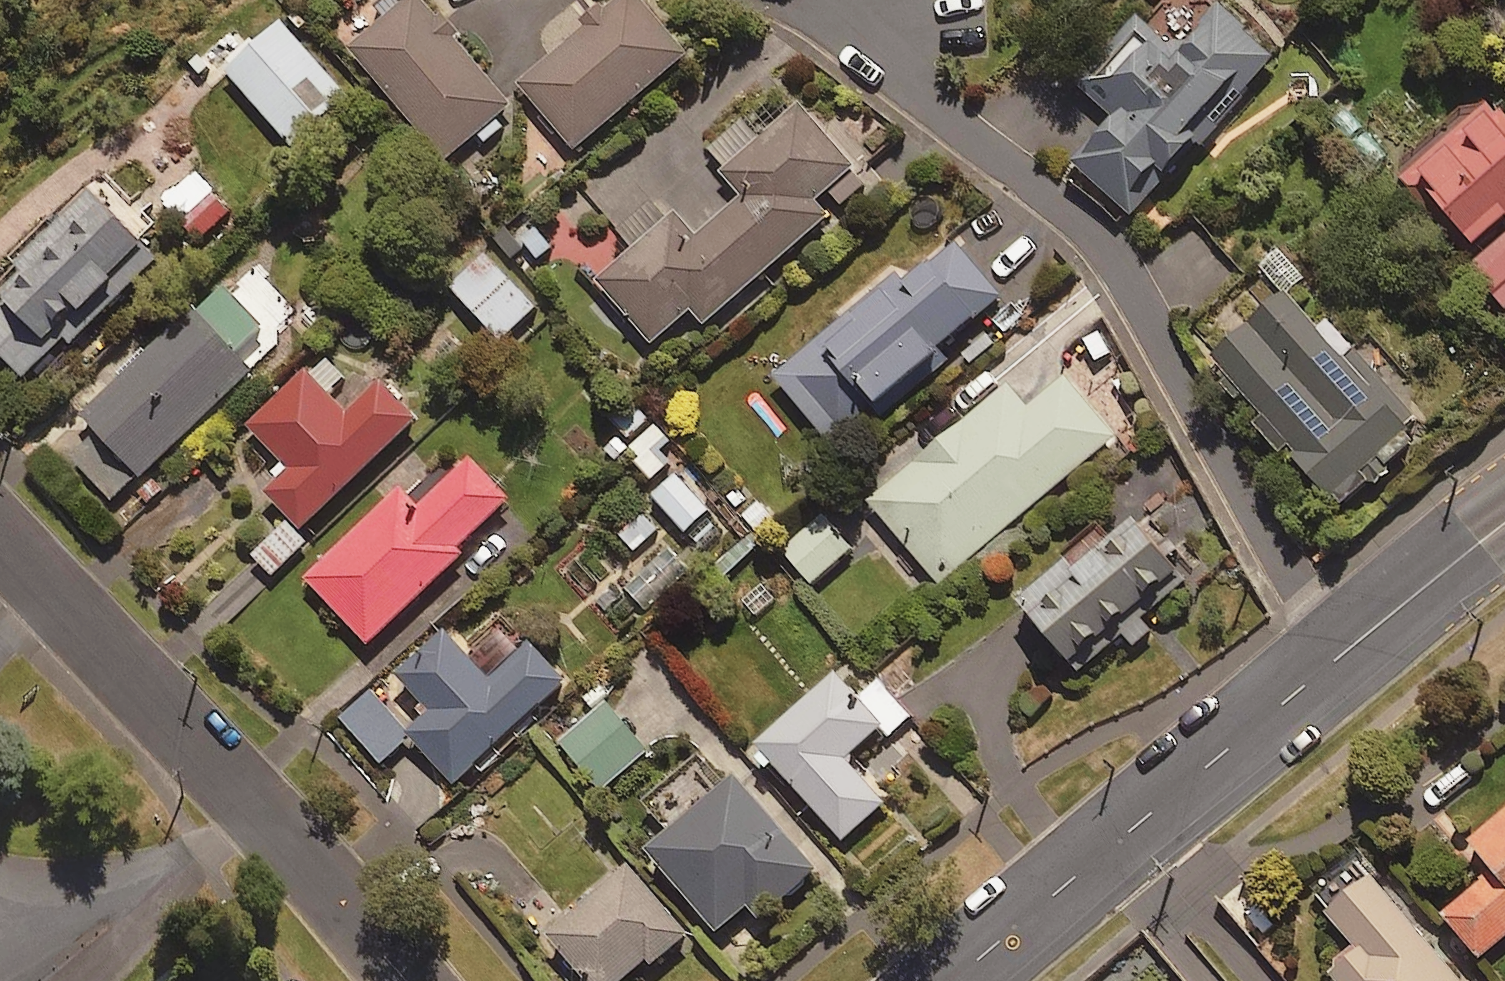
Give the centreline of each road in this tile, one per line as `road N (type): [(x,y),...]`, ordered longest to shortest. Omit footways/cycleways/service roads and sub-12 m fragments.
road 1 (tertiary): [(957,980),(1504,522)]
road 2 (residential): [(0,533),(403,980)]

